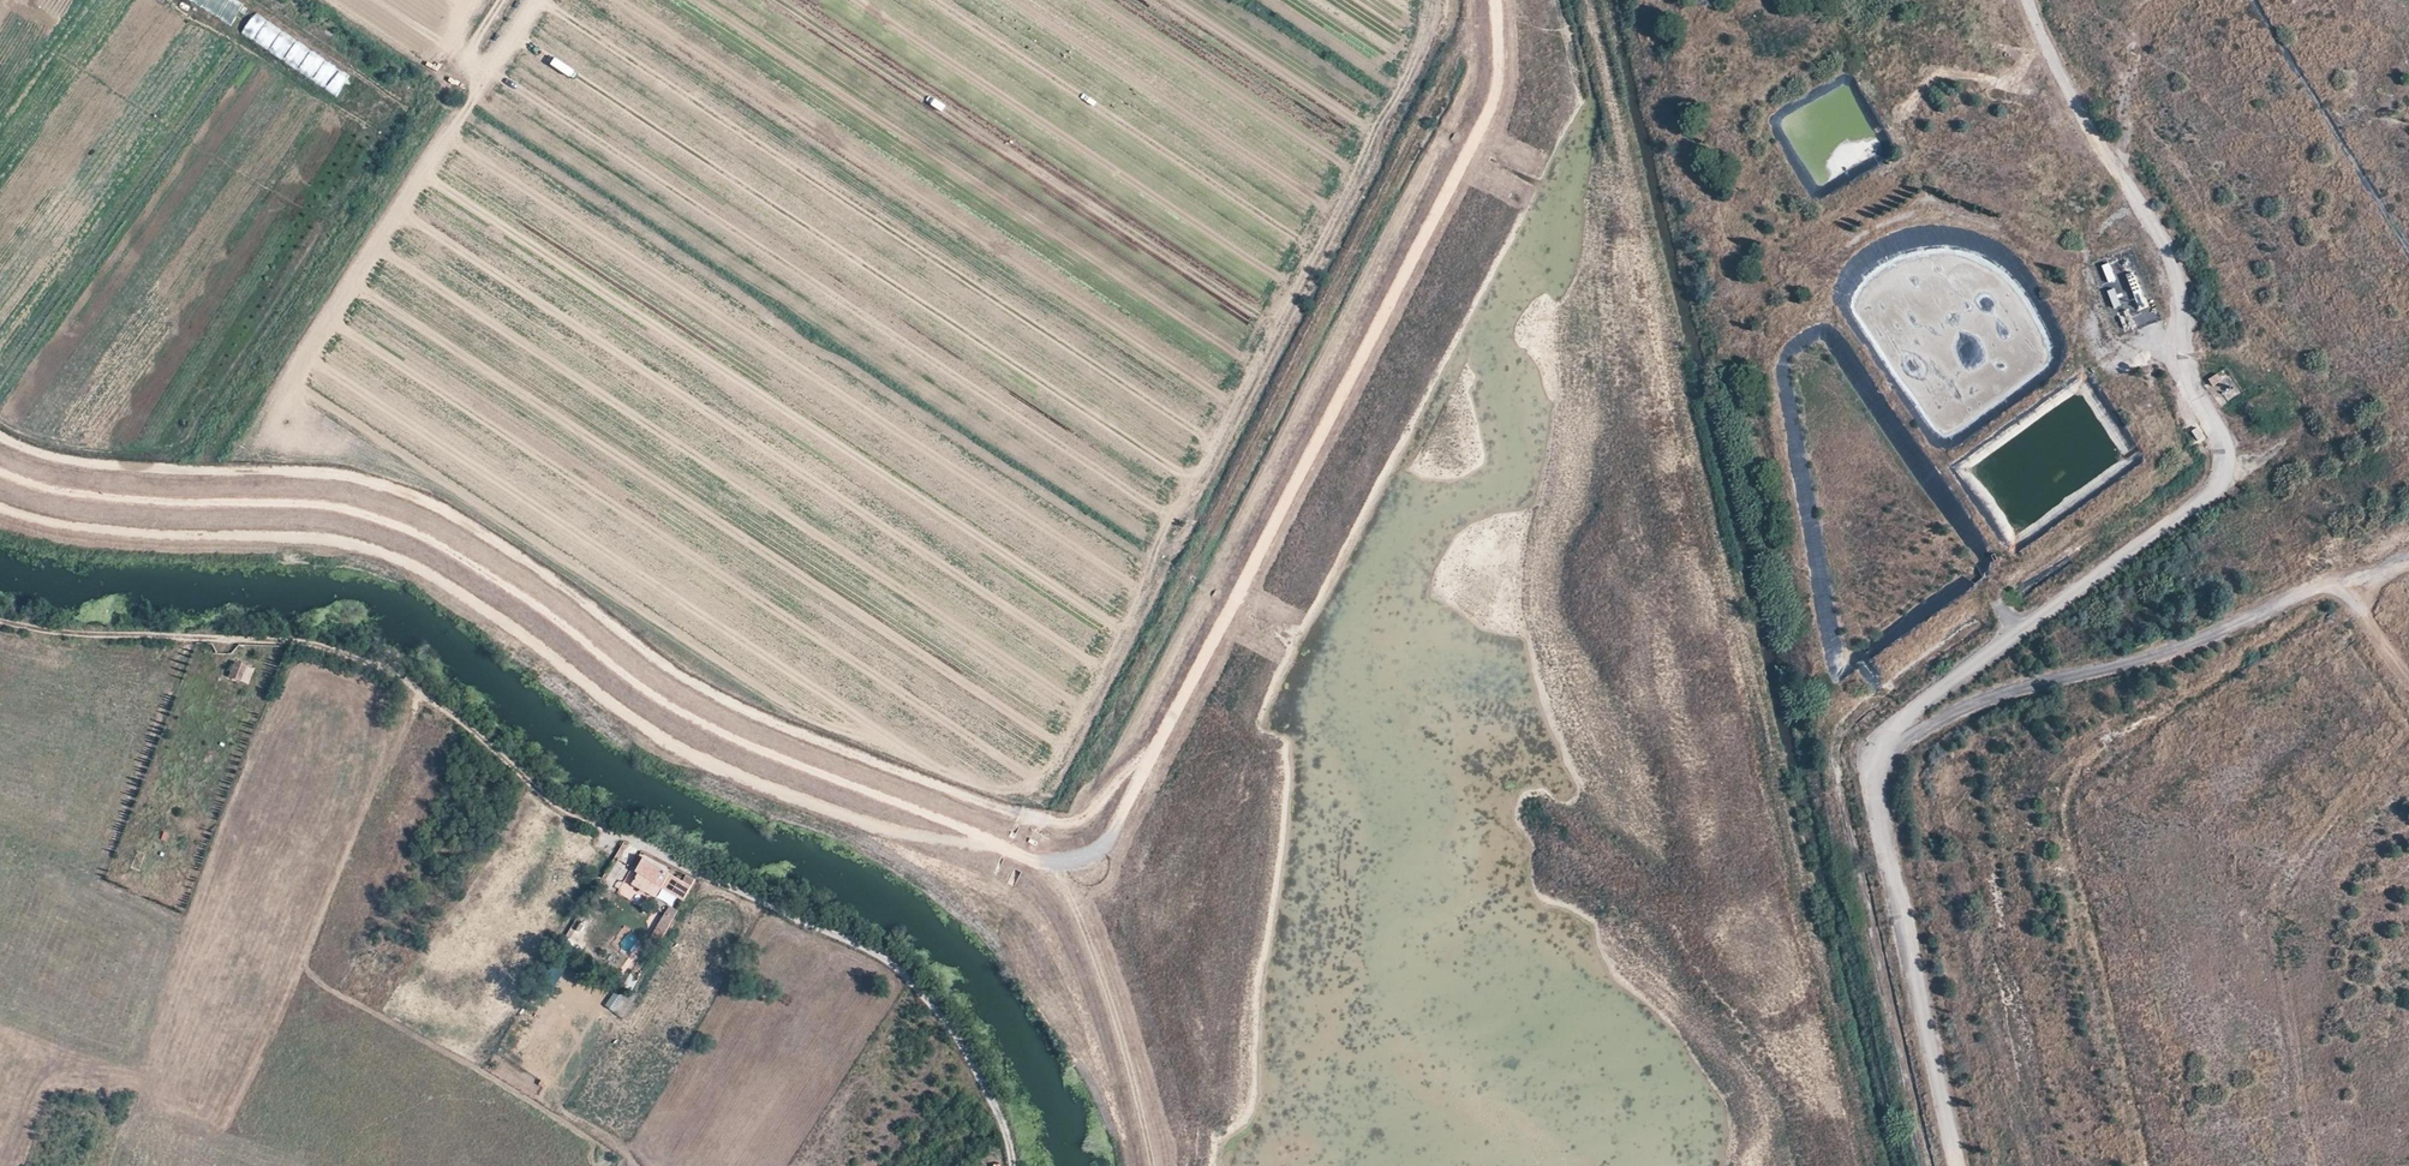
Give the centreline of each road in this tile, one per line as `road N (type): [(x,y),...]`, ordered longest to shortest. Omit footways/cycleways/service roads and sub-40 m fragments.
road 1 (track): [(1015,1165),(1009,1137),(957,1036),(910,980),(868,946),(553,800),(417,686),(319,644),(55,632),(0,620)]
road 2 (track): [(1165,1165),(1125,1058),(1047,938),(1046,911),(1069,865),(1059,836)]

